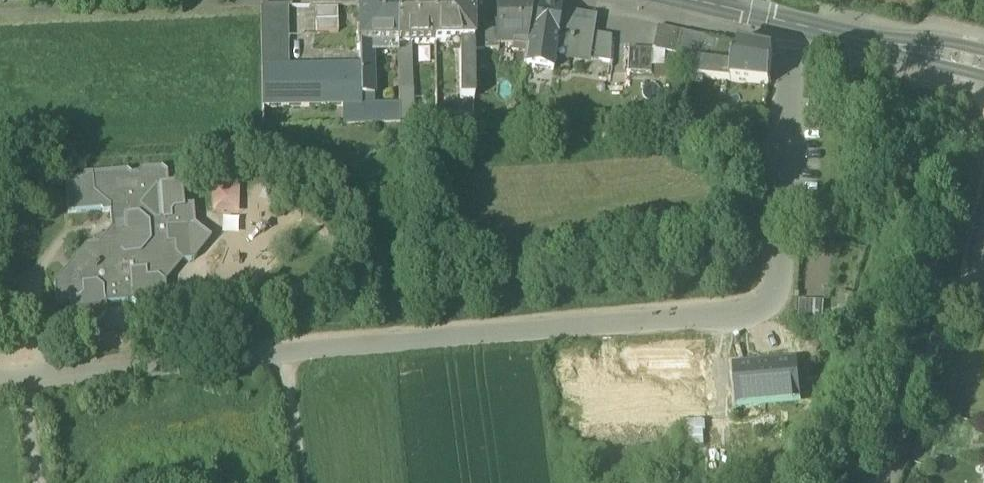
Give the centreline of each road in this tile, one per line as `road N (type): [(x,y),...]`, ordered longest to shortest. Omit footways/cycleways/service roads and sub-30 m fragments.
road 1 (residential): [(0,378),(776,309),(799,25)]
road 2 (secondary): [(799,25),(983,66)]
road 3 (track): [(299,482),(282,353)]

